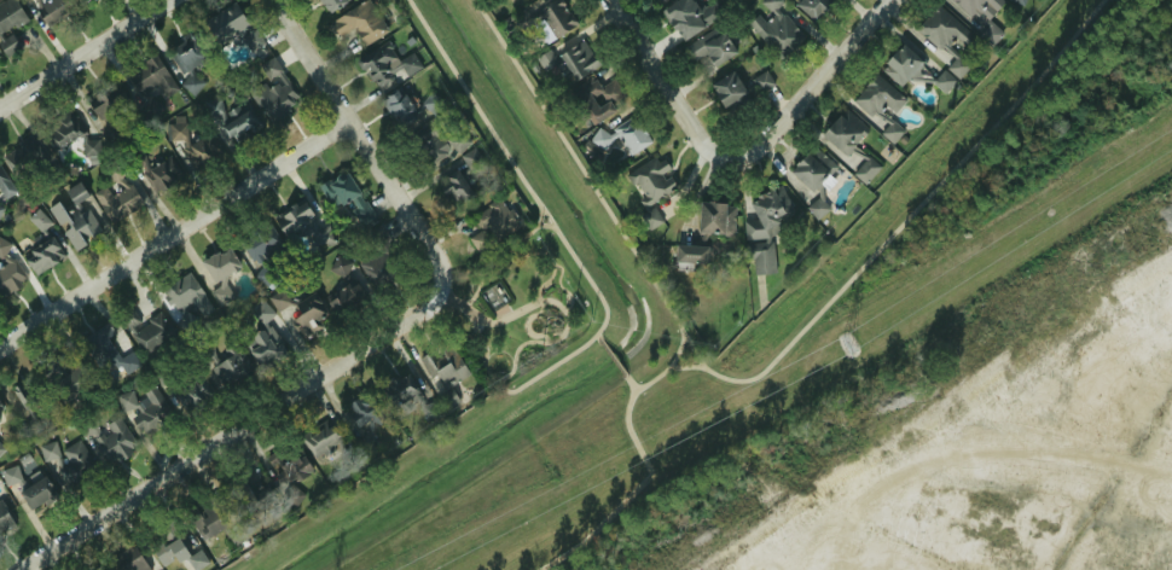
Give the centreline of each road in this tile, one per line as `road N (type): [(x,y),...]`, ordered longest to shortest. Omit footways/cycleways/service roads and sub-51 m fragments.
road 1 (residential): [(22,569),(406,325),(439,285)]
road 2 (residential): [(0,348),(348,126)]
road 3 (residential): [(439,285),(434,255),(266,0)]
road 4 (residential): [(724,159),(764,141),(895,0)]
road 5 (residential): [(0,112),(175,0)]
road 6 (residential): [(620,0),(724,159)]

